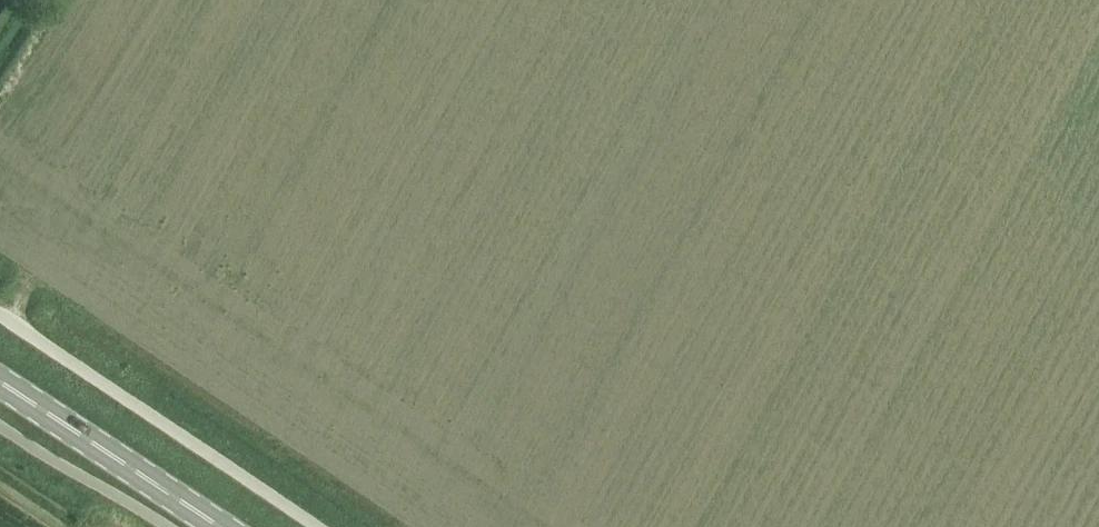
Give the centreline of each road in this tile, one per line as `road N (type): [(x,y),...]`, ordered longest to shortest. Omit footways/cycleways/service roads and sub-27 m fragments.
road 1 (primary): [(211,526),(0,386)]

